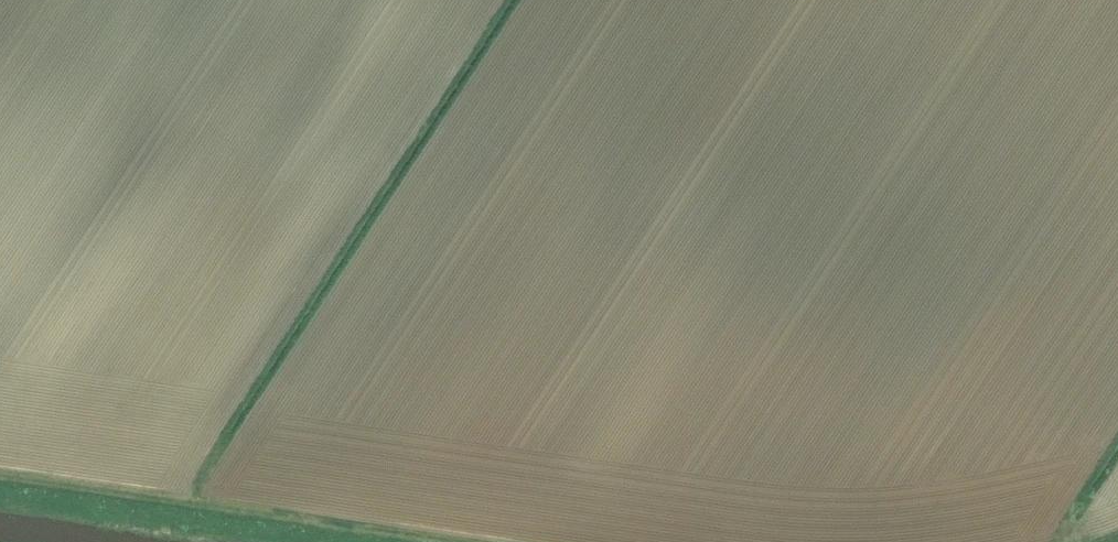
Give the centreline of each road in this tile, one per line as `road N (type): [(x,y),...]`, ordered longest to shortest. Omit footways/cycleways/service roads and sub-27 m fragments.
road 1 (track): [(394,541),(0,481)]

